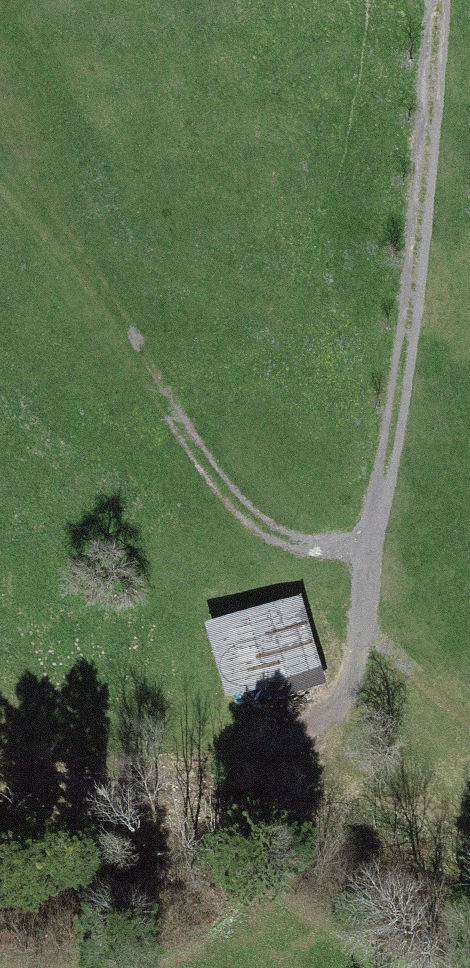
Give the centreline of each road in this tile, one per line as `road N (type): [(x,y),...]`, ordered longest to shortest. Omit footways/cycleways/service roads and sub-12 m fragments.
road 1 (track): [(442,0),(372,607)]
road 2 (track): [(388,483),(345,539),(288,547),(226,494),(164,419),(49,163)]
road 3 (track): [(372,607),(438,712),(469,739)]
road 4 (track): [(372,607),(351,762)]

